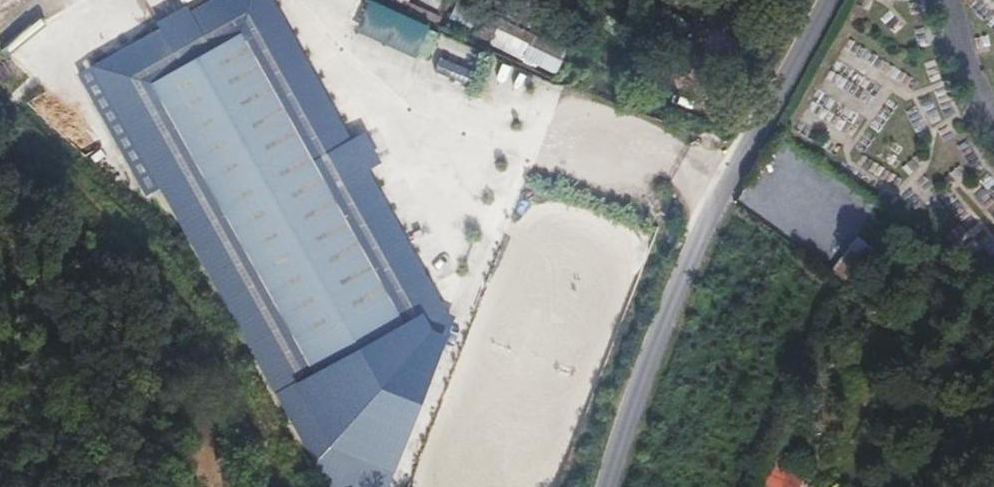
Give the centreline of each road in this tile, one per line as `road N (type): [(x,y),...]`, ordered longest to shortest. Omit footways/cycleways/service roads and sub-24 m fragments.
road 1 (unclassified): [(726,182),(655,340),(607,486)]
road 2 (unclassified): [(726,182),(825,0)]

